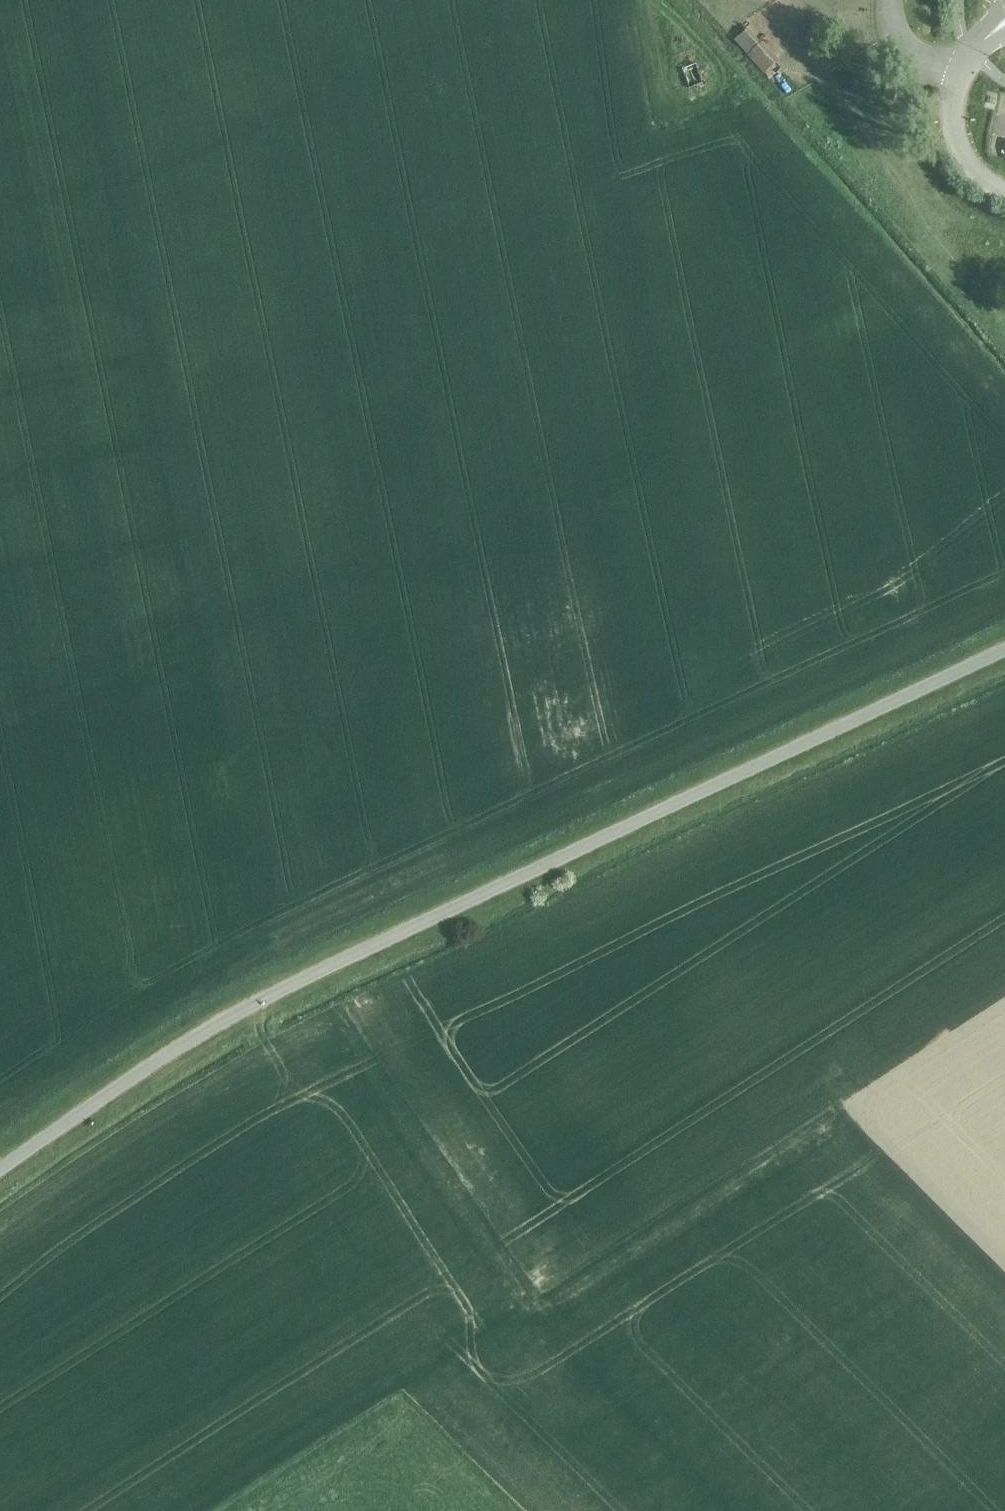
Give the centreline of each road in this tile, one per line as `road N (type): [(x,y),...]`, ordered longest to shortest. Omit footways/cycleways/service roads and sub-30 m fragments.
road 1 (unclassified): [(1004,650),(316,969),(154,1062),(0,1169)]
road 2 (unclassified): [(1004,193),(970,167),(951,122),(964,62),(1004,24)]

